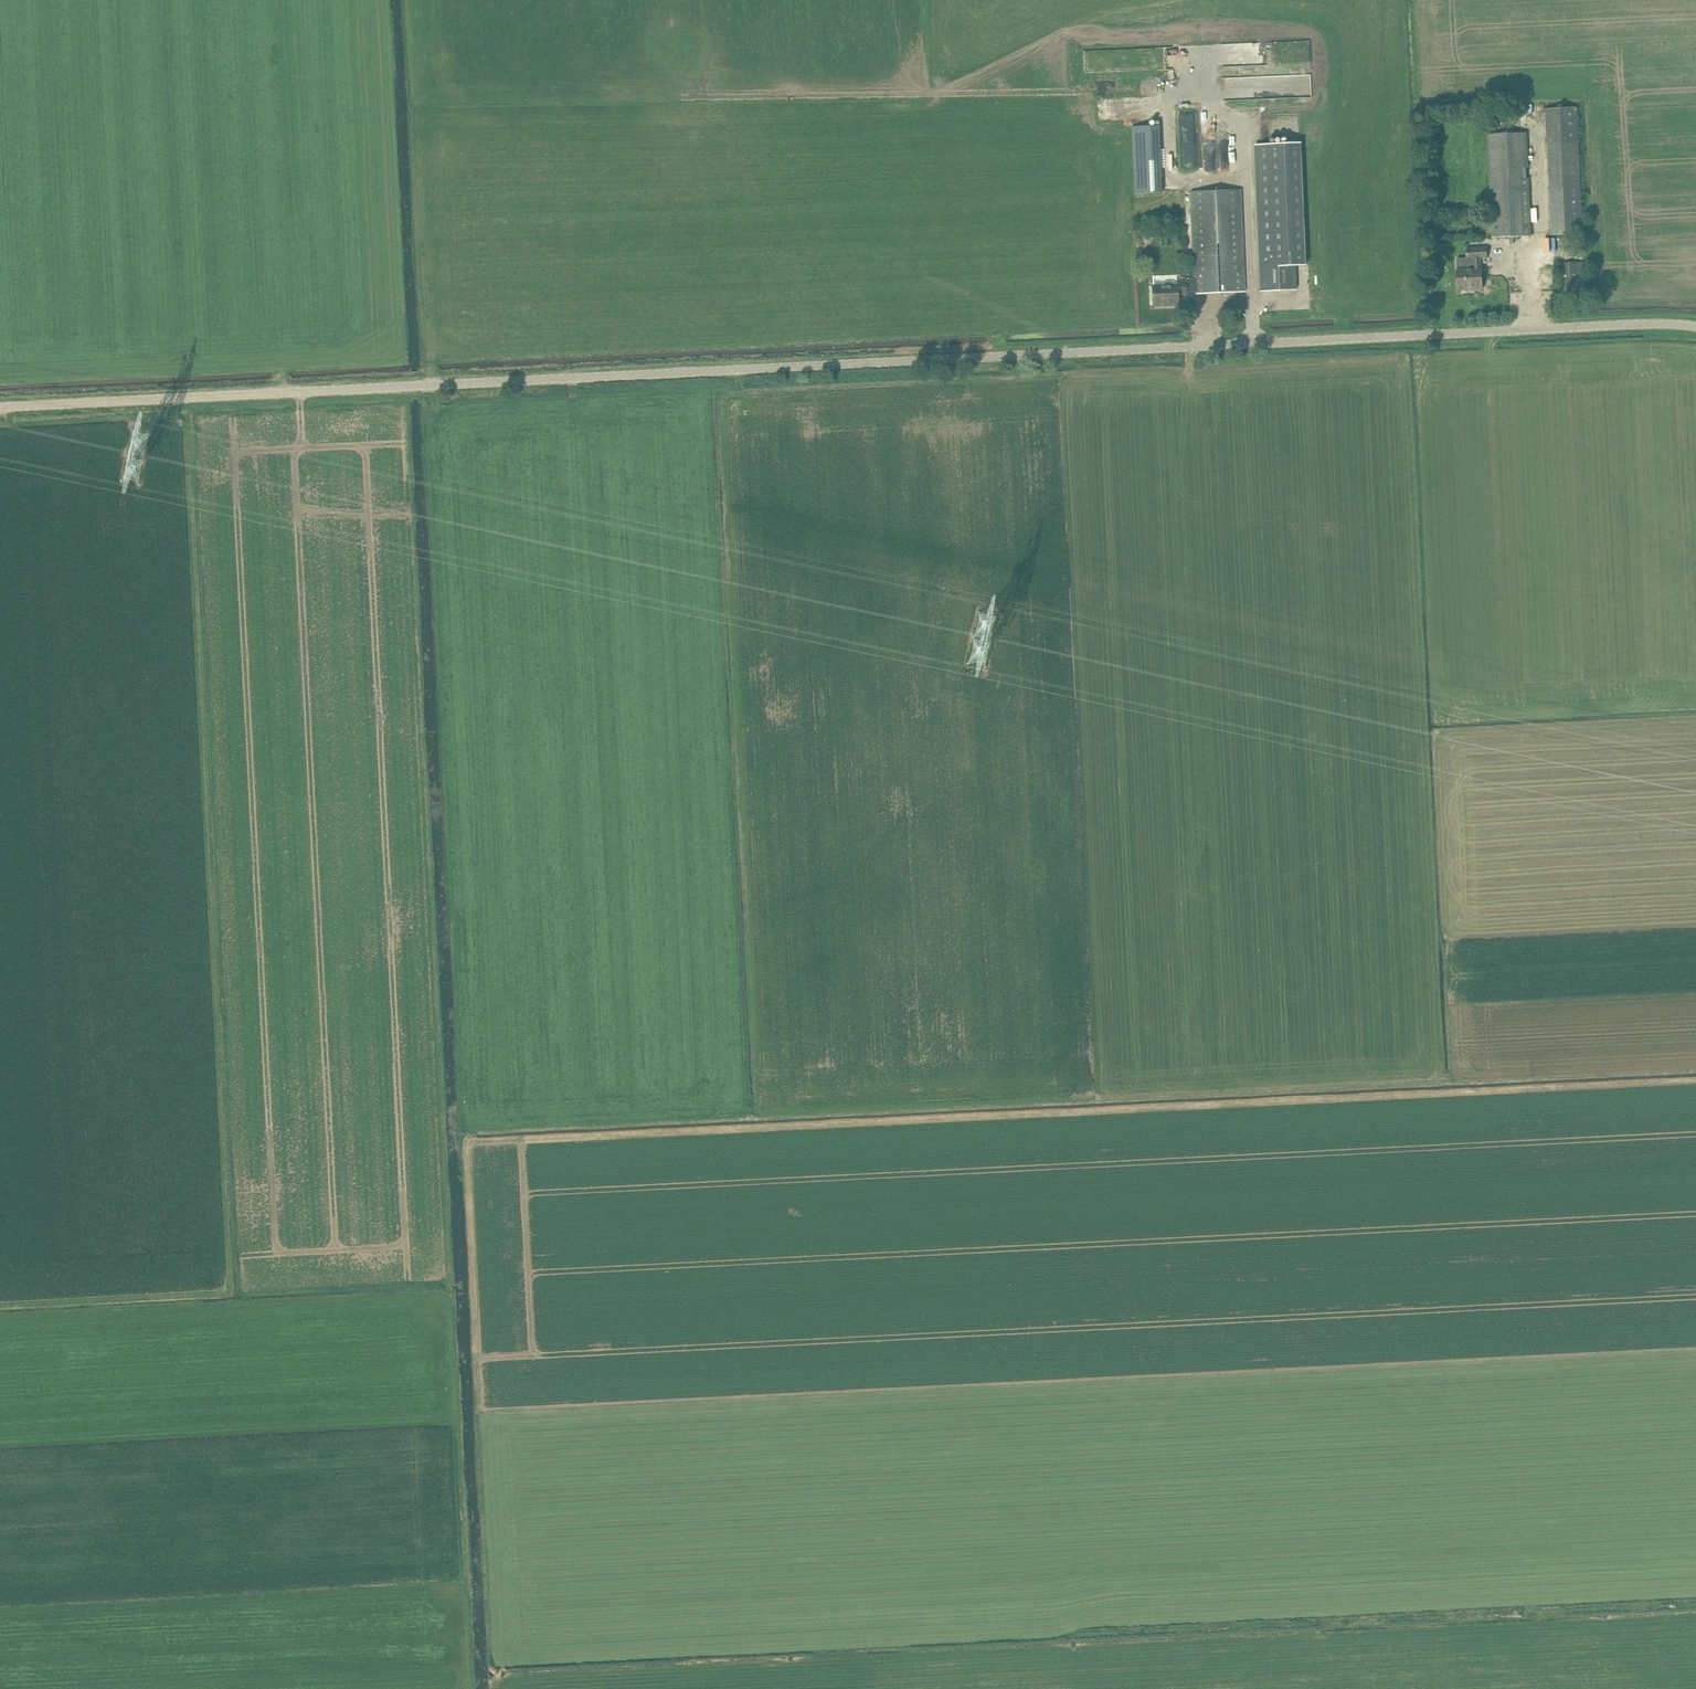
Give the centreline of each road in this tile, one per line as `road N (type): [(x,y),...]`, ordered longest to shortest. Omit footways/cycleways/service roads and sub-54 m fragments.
road 1 (unclassified): [(0,406),(1695,327)]
road 2 (track): [(1695,1603),(1111,1636)]

